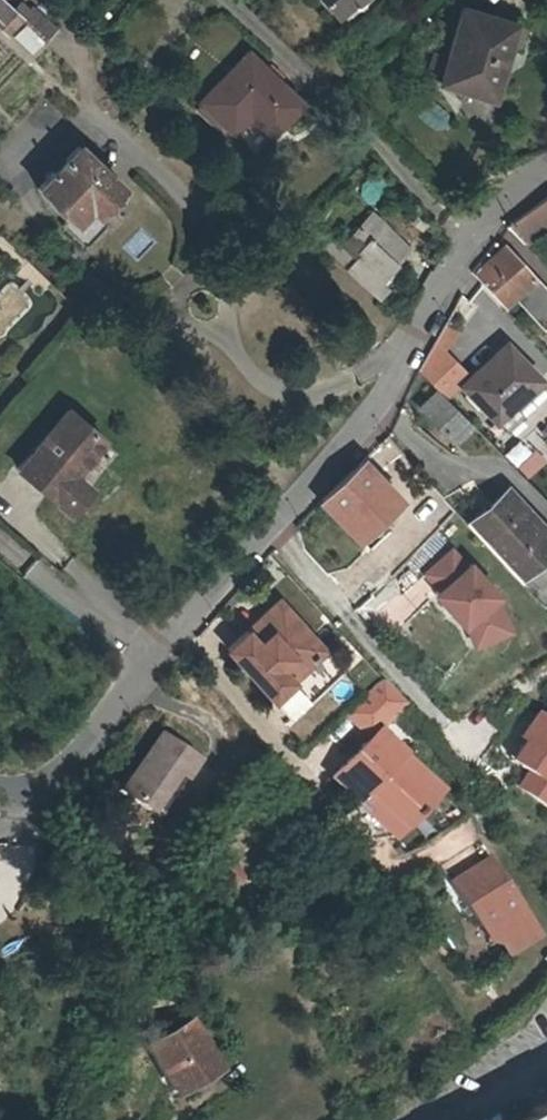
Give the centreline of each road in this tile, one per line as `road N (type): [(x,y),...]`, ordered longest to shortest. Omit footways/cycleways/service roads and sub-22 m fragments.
road 1 (residential): [(0,788),(30,793),(66,772),(226,570),(371,413),(502,197),(546,169)]

